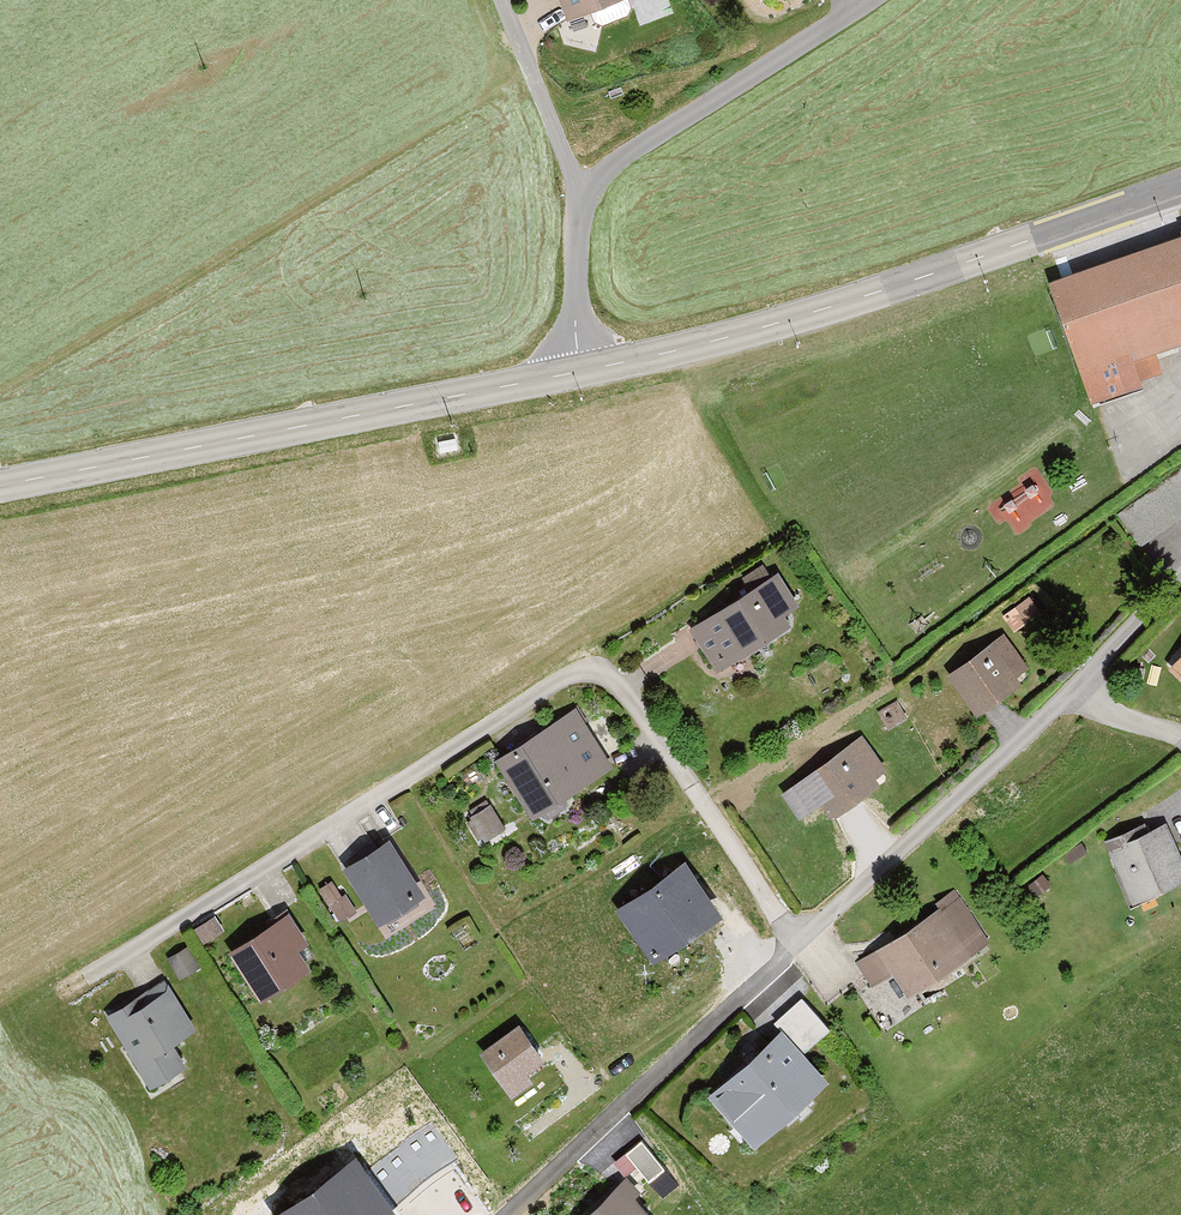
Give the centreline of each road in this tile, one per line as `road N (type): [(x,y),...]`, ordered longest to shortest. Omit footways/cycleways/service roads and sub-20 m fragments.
road 1 (residential): [(794,947),(630,696),(607,673),(579,672),(102,969)]
road 2 (tertiary): [(0,484),(575,370)]
road 3 (residential): [(871,0),(580,194),(575,370)]
road 4 (residential): [(794,947),(500,1214)]
road 5 (residential): [(1070,690),(794,947)]
road 6 (tertiary): [(1021,243),(671,351)]
road 7 (tertiary): [(1021,243),(1180,183)]
road 8 (residential): [(1180,572),(1070,690)]
road 9 (residential): [(1070,690),(1111,717),(1180,739)]

